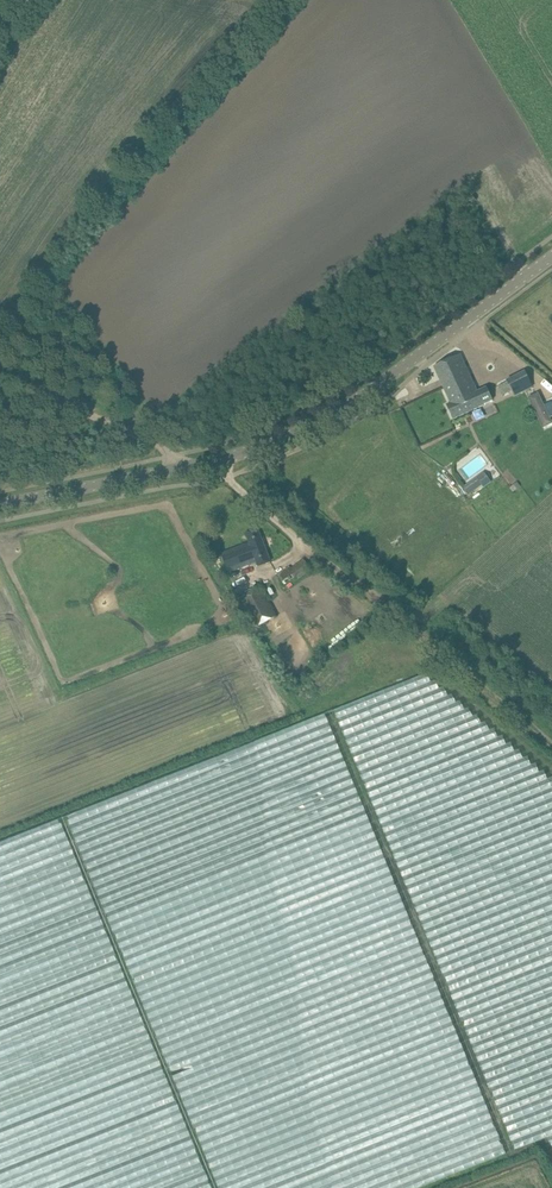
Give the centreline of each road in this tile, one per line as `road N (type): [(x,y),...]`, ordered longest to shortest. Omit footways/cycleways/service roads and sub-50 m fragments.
road 1 (unclassified): [(0,503),(284,440),(338,413),(551,260)]
road 2 (track): [(299,0),(97,214)]

